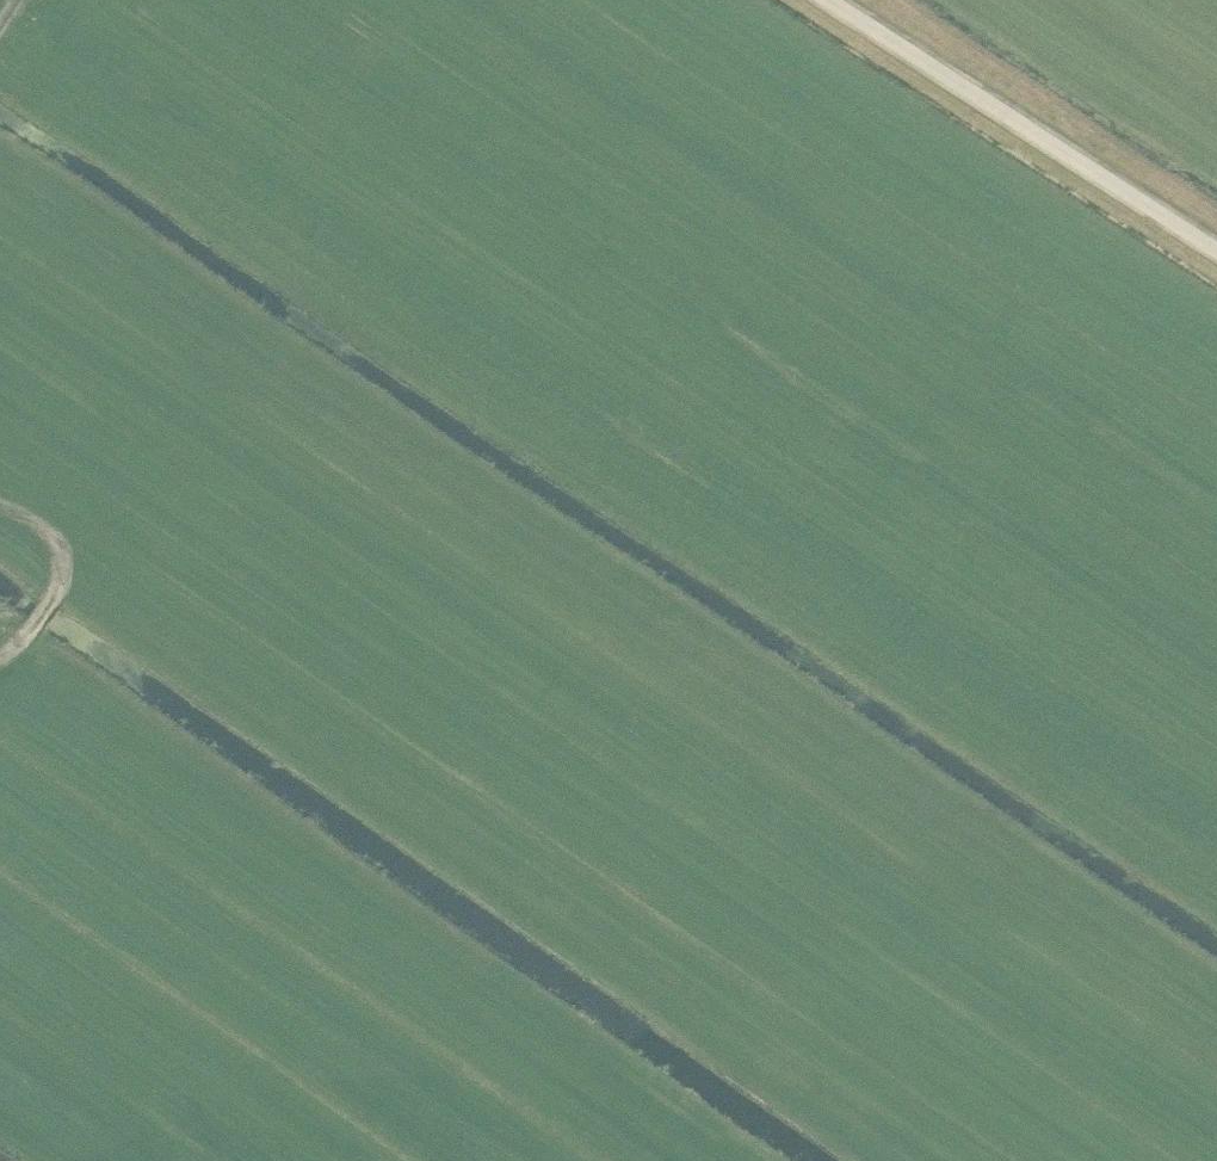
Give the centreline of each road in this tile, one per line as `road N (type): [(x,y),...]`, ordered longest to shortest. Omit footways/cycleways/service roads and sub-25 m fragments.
road 1 (unclassified): [(1216,258),(819,0)]

